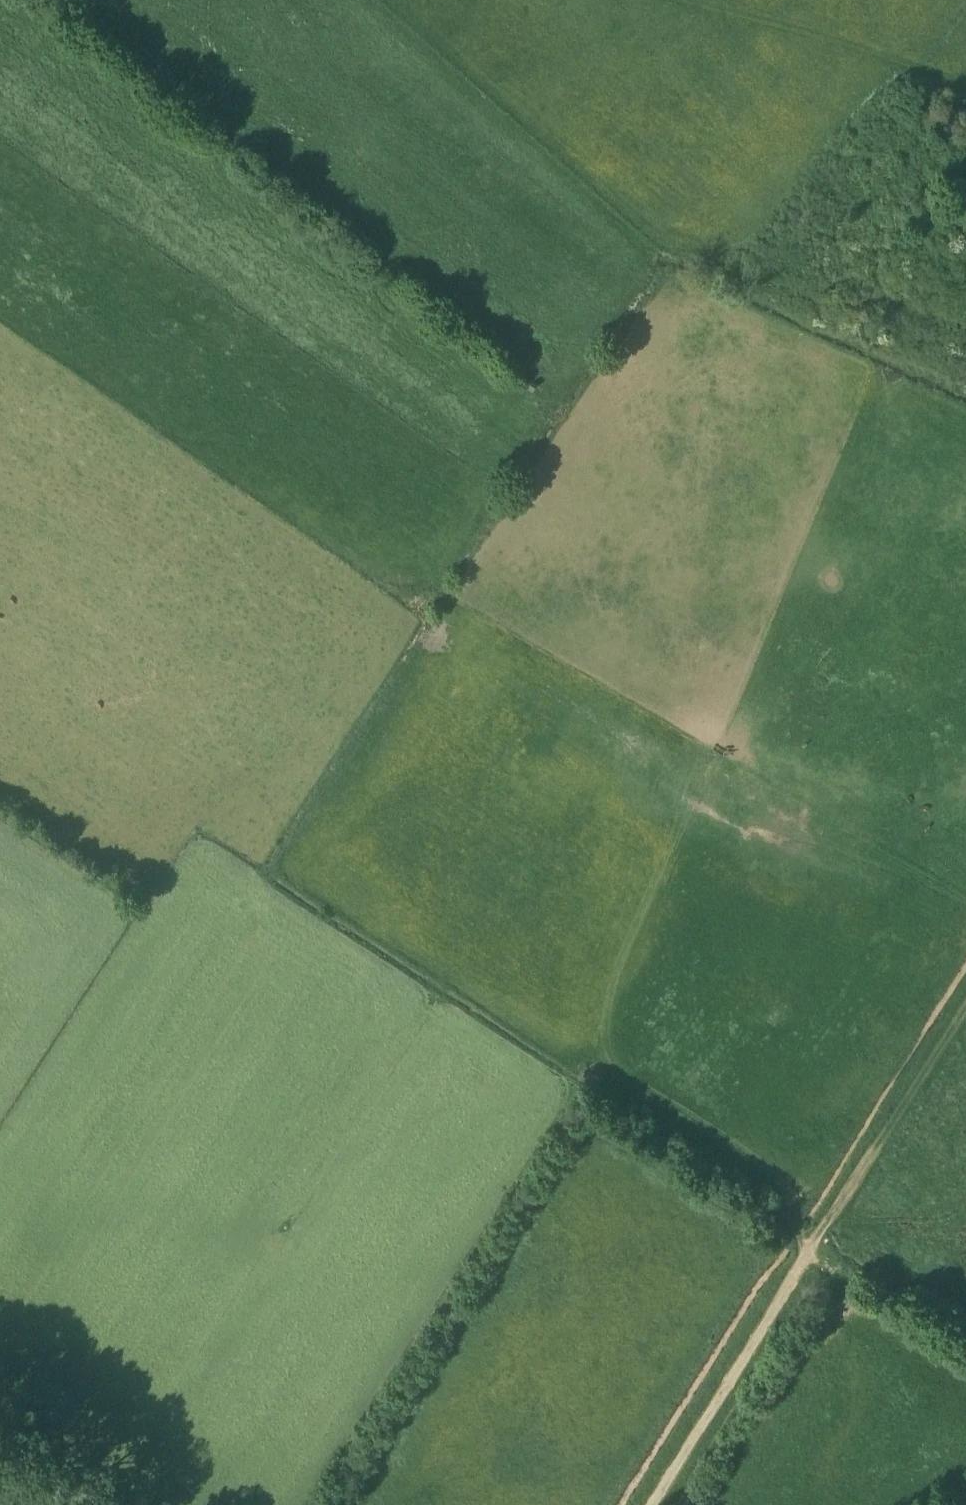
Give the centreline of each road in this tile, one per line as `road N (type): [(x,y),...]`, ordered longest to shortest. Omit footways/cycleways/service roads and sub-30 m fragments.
road 1 (track): [(652,1504),(794,1270)]
road 2 (track): [(105,1504),(0,1434)]

